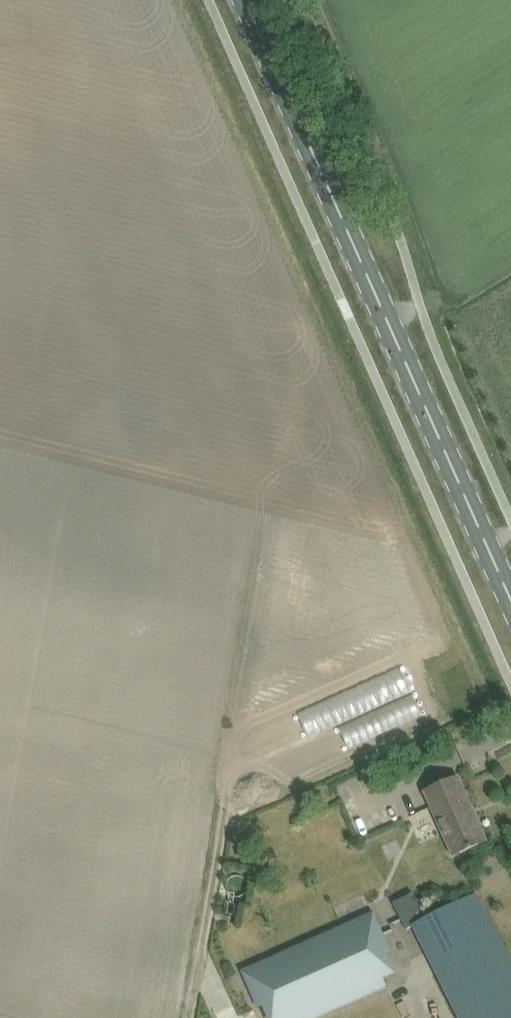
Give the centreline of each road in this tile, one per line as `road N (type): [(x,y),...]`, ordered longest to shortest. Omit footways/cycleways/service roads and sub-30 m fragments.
road 1 (secondary): [(510,605),(241,0)]

